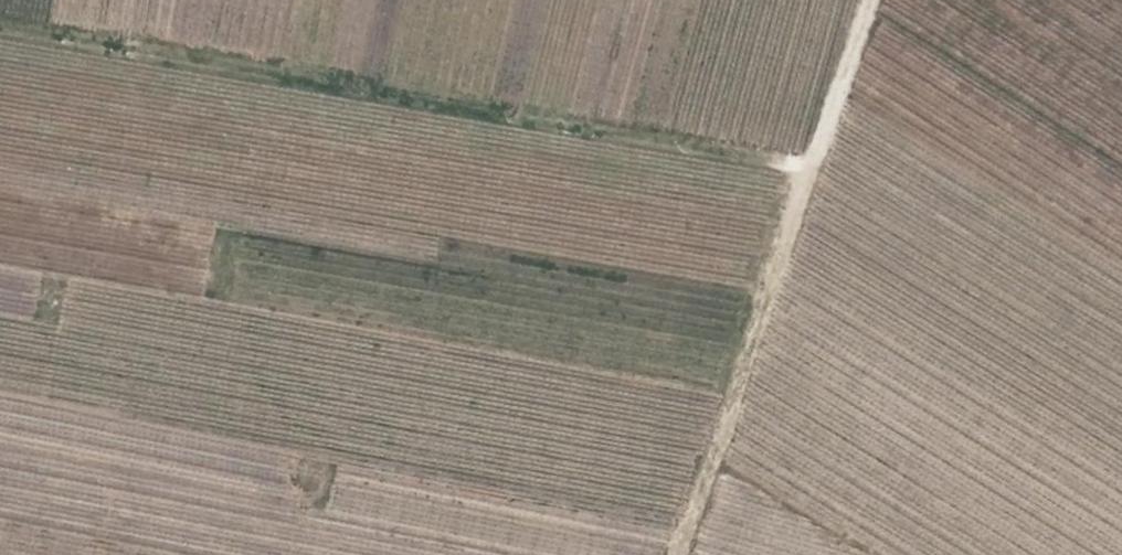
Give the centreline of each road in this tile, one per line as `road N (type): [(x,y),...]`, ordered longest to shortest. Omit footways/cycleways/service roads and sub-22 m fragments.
road 1 (track): [(813,160),(603,131),(91,37)]
road 2 (track): [(871,0),(677,554)]

